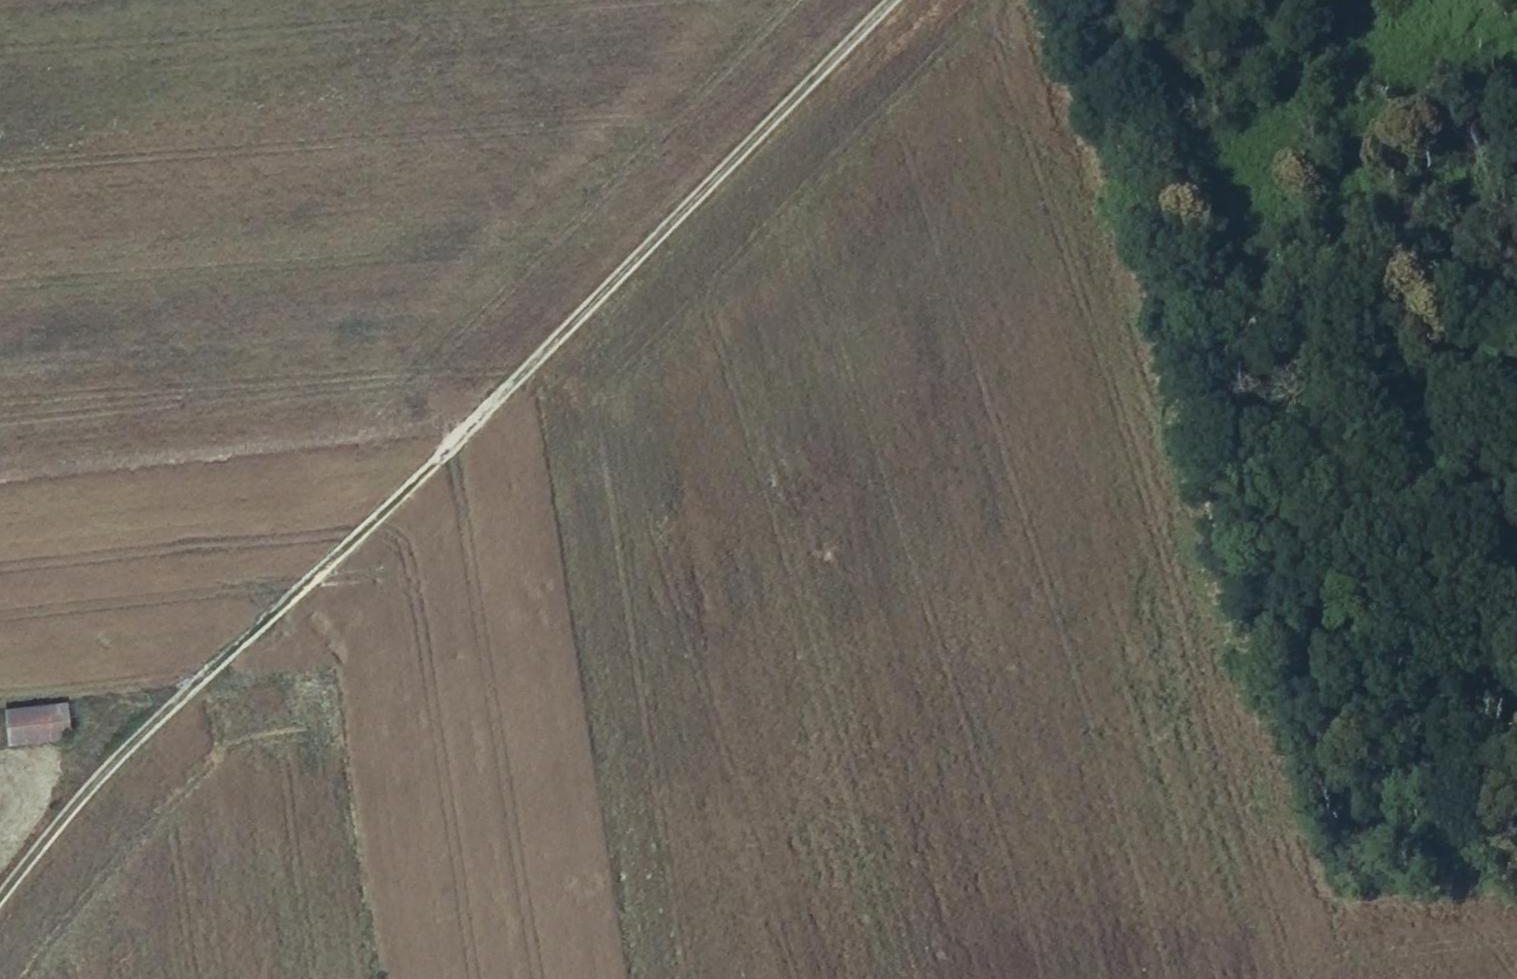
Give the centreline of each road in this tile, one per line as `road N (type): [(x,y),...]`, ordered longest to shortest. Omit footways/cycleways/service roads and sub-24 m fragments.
road 1 (track): [(879,0),(398,492),(154,716),(0,893)]
road 2 (track): [(1060,0),(1127,138)]

